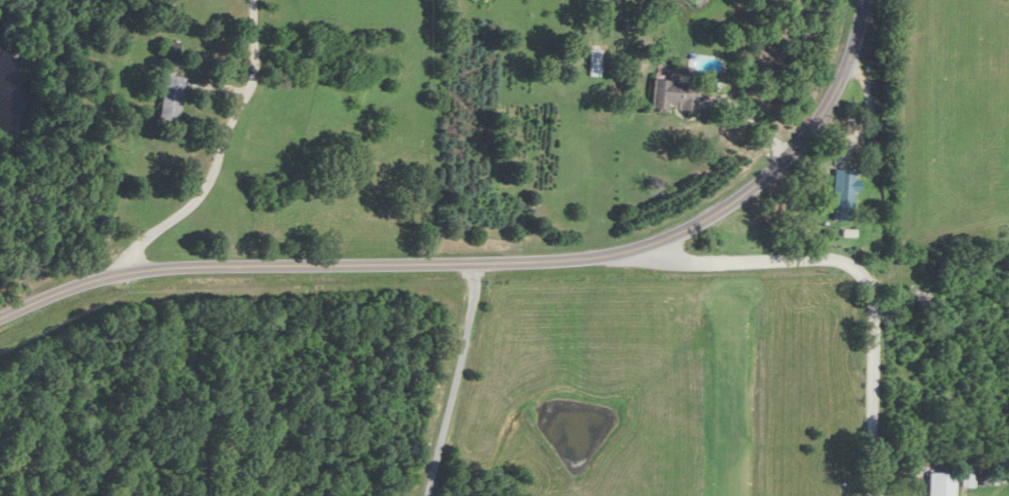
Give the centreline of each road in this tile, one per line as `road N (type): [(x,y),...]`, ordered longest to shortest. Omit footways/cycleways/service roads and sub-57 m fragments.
road 1 (tertiary): [(0,318),(85,282),(160,267),(570,263),(646,252),(734,201),(802,136),(846,74),(864,0)]
road 2 (residential): [(871,495),(873,313),(865,275),(833,261),(692,265),(646,252)]
road 3 (residential): [(474,263),(465,345),(431,495)]
road 4 (residential): [(768,170),(728,133),(670,124),(643,106),(648,69),(680,51)]

